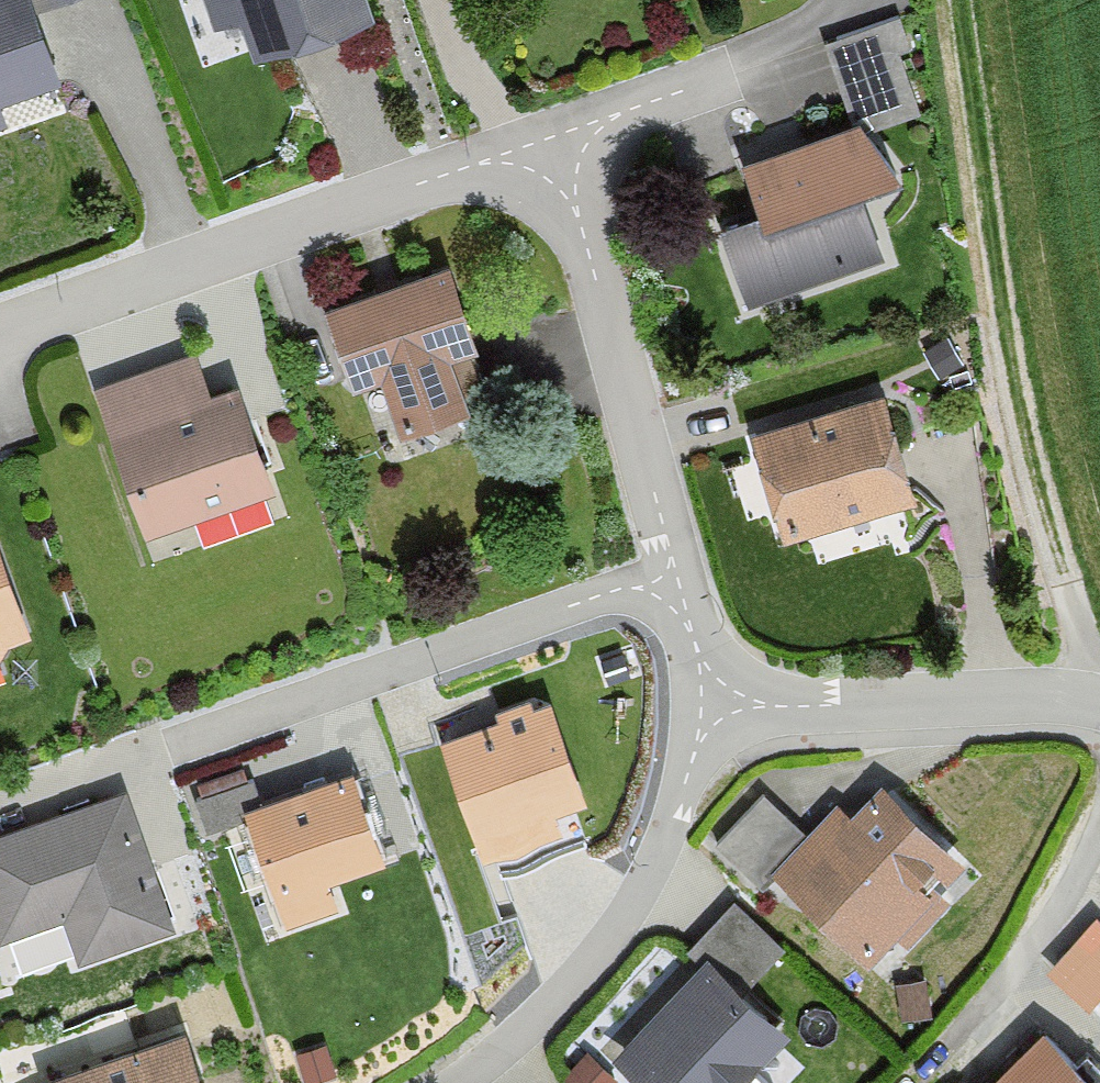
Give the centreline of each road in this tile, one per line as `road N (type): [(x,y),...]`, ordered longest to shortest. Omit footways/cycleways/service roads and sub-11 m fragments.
road 1 (track): [(1099,693),(1031,472),(962,0)]
road 2 (residential): [(0,805),(665,570)]
road 3 (residential): [(0,354),(549,164)]
road 4 (residential): [(749,713),(627,940),(519,1050),(457,1082)]
road 5 (residential): [(665,570),(549,164)]
road 6 (residential): [(549,164),(794,60),(857,0)]
road 7 (residential): [(1099,704),(1051,698),(749,713)]
road 8 (residential): [(1099,826),(1003,989),(911,1082)]
road 9 (residential): [(749,713),(678,613),(665,570)]

